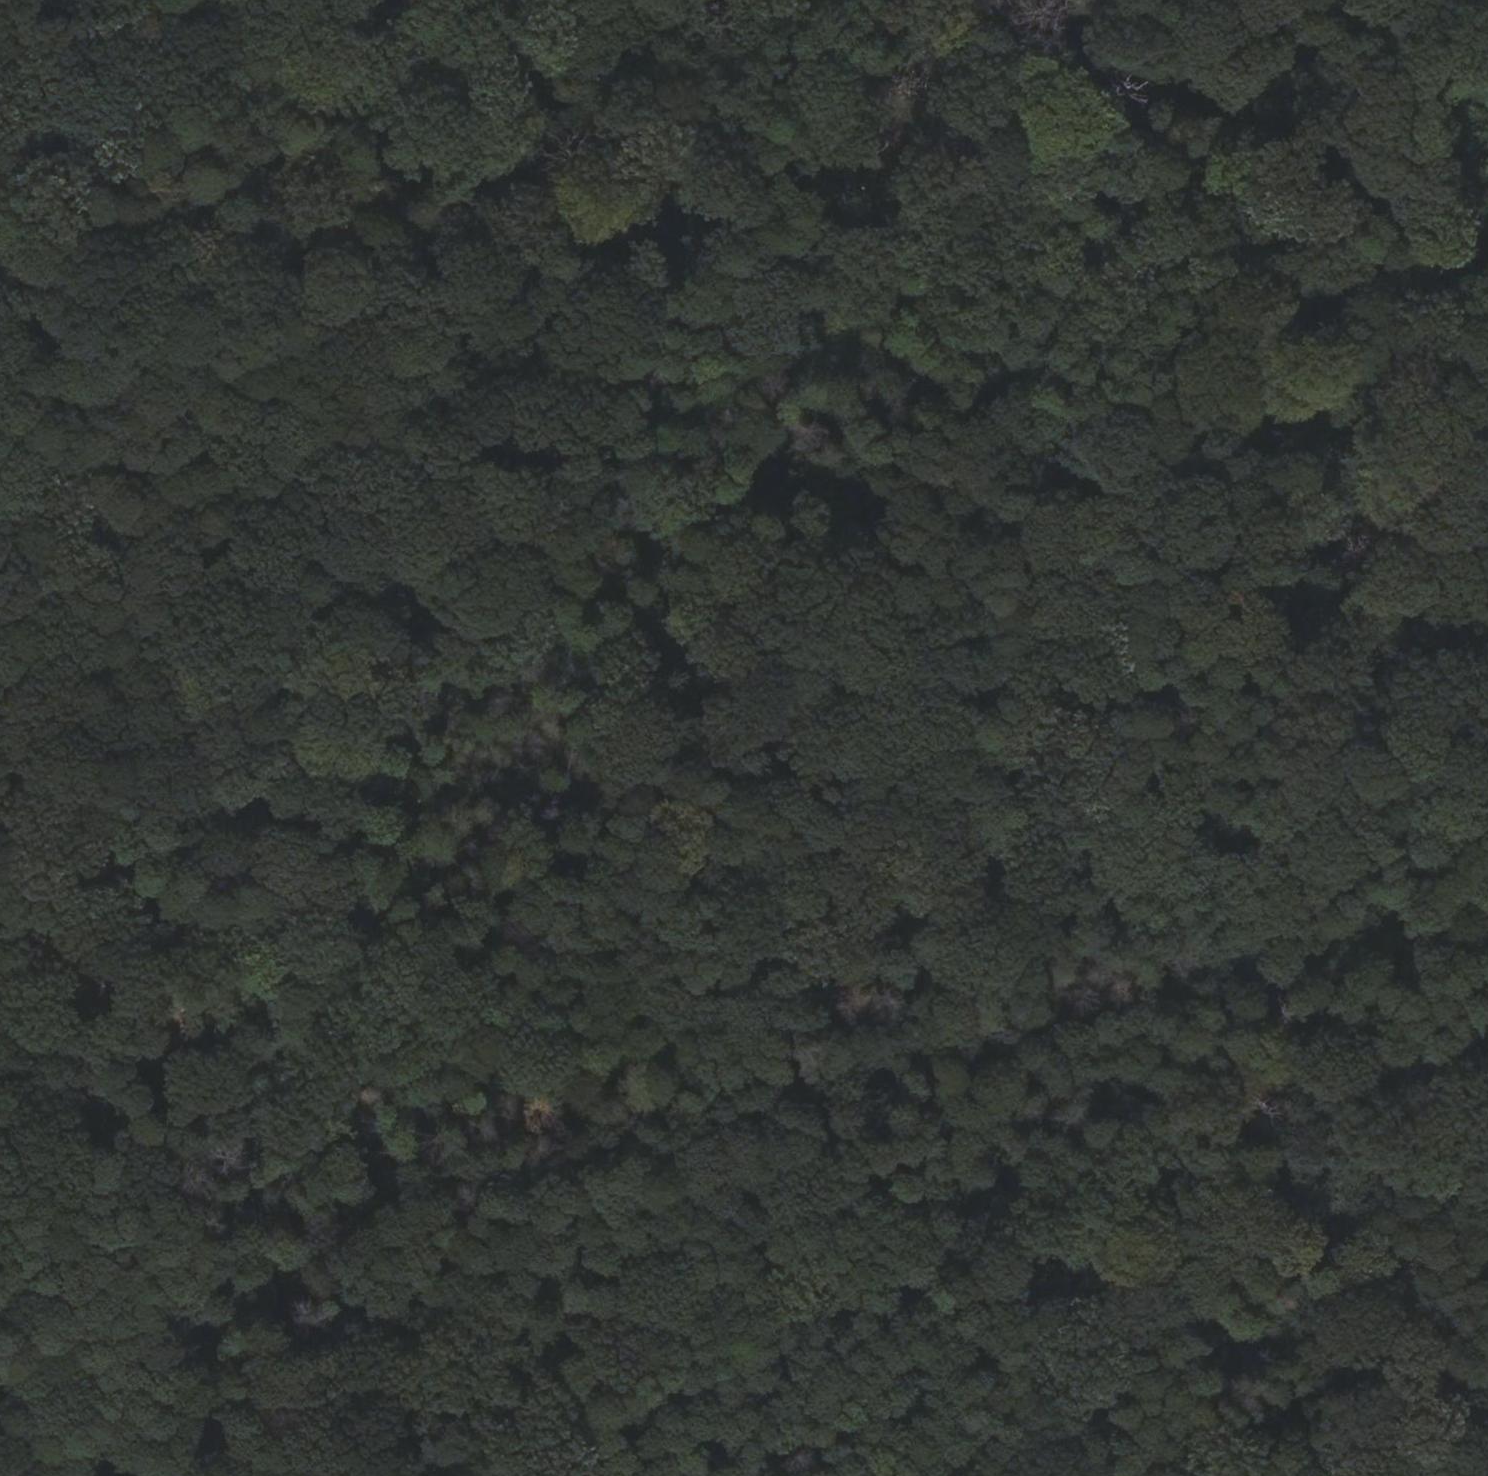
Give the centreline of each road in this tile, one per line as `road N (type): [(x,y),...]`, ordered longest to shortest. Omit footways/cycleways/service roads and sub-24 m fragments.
road 1 (track): [(321,1475),(247,1181),(227,1001),(237,937),(316,706),(468,493),(481,435),(480,379),(444,248),(362,41)]
road 2 (track): [(1066,1475),(1401,482)]

